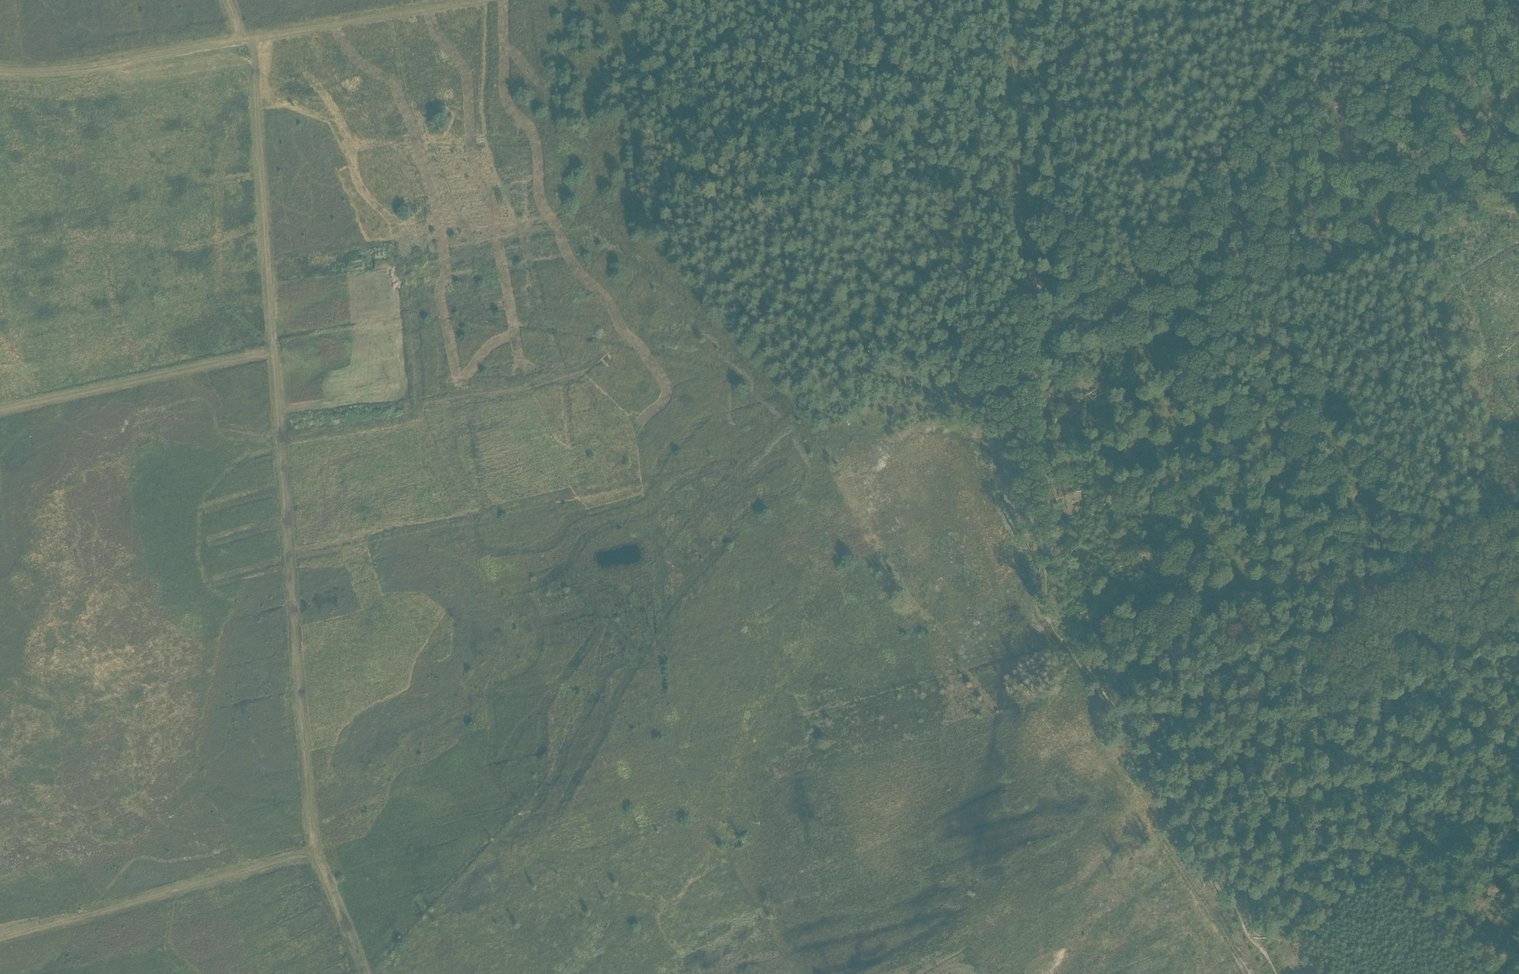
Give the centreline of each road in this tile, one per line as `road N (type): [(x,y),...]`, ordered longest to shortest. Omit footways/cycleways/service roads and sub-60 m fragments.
road 1 (track): [(1518,213),(1454,209),(1320,278),(1226,278),(1133,301),(1022,294)]

